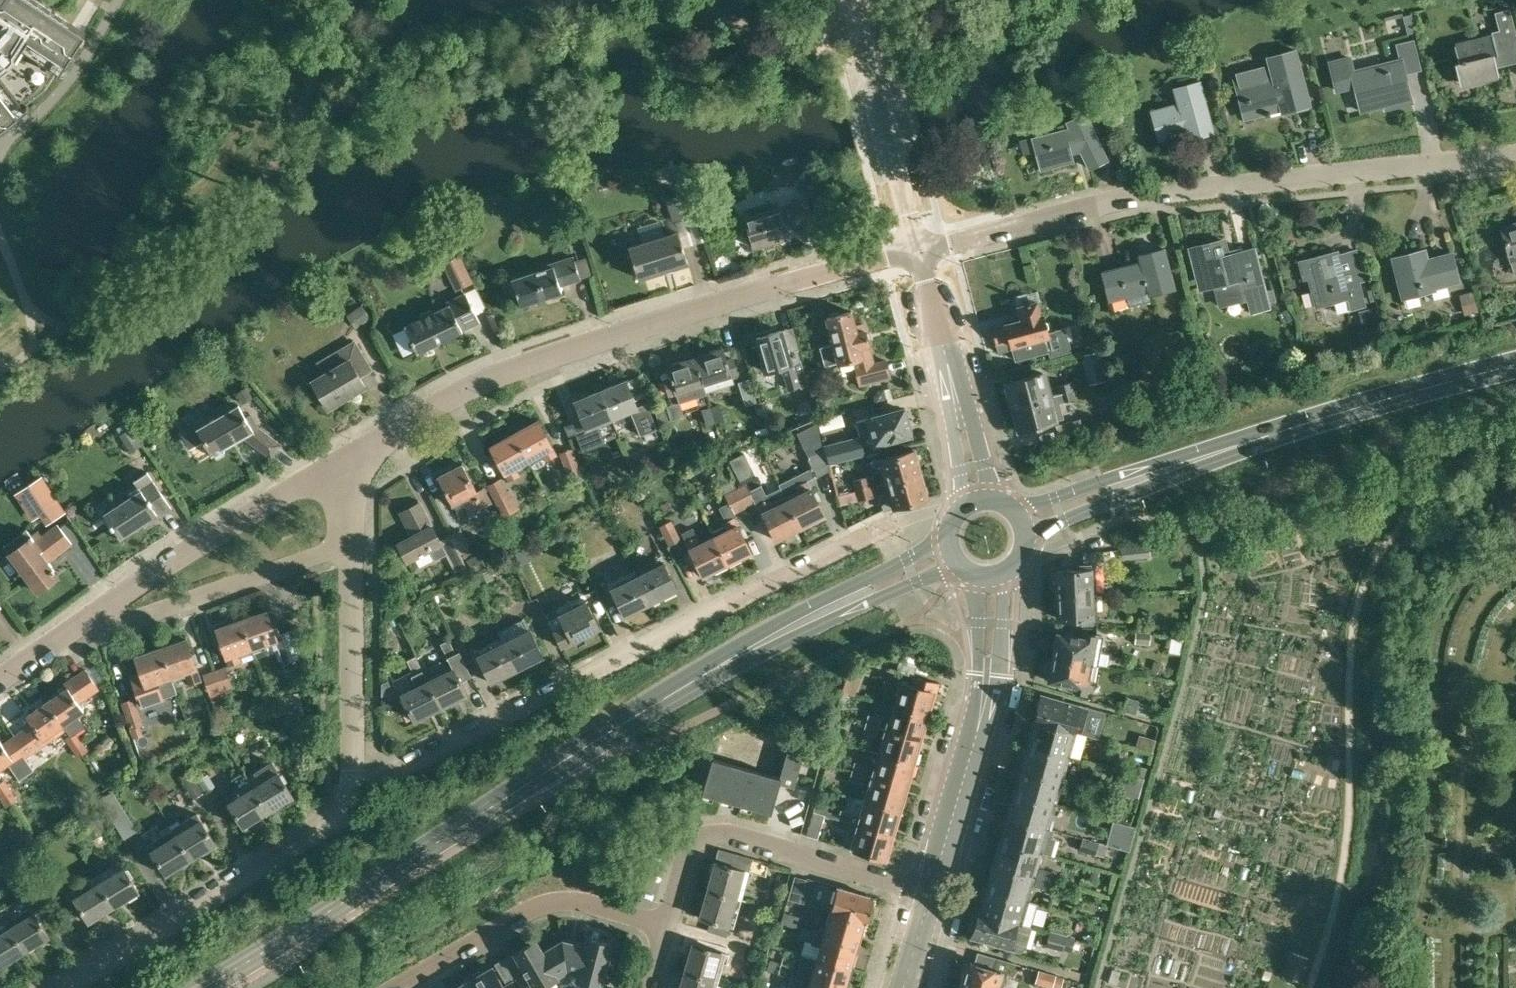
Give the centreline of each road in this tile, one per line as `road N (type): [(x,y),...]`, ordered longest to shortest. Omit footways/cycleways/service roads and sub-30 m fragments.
road 1 (tertiary): [(201,987),(719,665)]
road 2 (residential): [(352,791),(898,521)]
road 3 (residential): [(918,244),(1162,192),(1515,155)]
road 4 (residential): [(359,450),(467,387),(530,361),(918,244)]
road 5 (residential): [(59,987),(333,818),(352,791)]
road 6 (residential): [(666,926),(695,840),(715,832),(930,891)]
road 7 (residential): [(106,608),(359,450)]
road 8 (residential): [(666,926),(580,902),(544,903),(396,987)]
road 9 (tertiary): [(1257,439),(1515,365)]
road 10 (tertiary): [(947,537),(766,627),(719,665)]
road 11 (residential): [(106,608),(140,618),(350,542)]
road 12 (tertiary): [(719,665),(956,564)]
road 13 (tertiary): [(1257,439),(1218,444),(1013,509)]
road 14 (residential): [(918,244),(850,0)]
road 15 (tertiary): [(1026,537),(1257,439)]
road 16 (residential): [(352,791),(350,542)]
road 17 (residential): [(930,891),(980,717)]
road 18 (residential): [(980,717),(999,667),(1003,574)]
road 19 (residential): [(971,574),(980,717)]
road 20 (residential): [(950,374),(918,244)]
road 21 (residential): [(950,374),(964,505)]
road 22 (residential): [(990,498),(967,404),(950,374)]
road 23 (residential): [(0,681),(106,608)]

